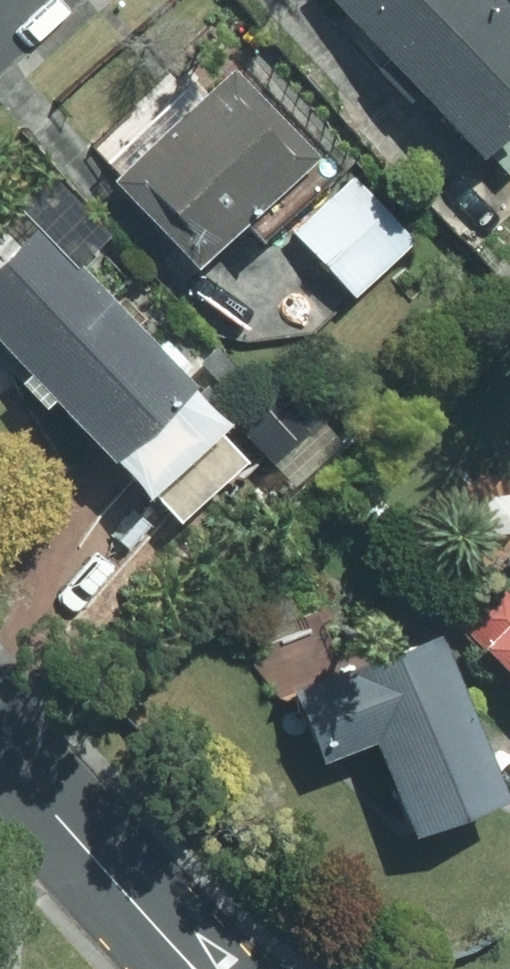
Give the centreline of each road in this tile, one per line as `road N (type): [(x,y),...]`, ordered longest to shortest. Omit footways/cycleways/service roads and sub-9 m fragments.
road 1 (residential): [(0,750),(130,894)]
road 2 (residential): [(130,894),(228,968)]

